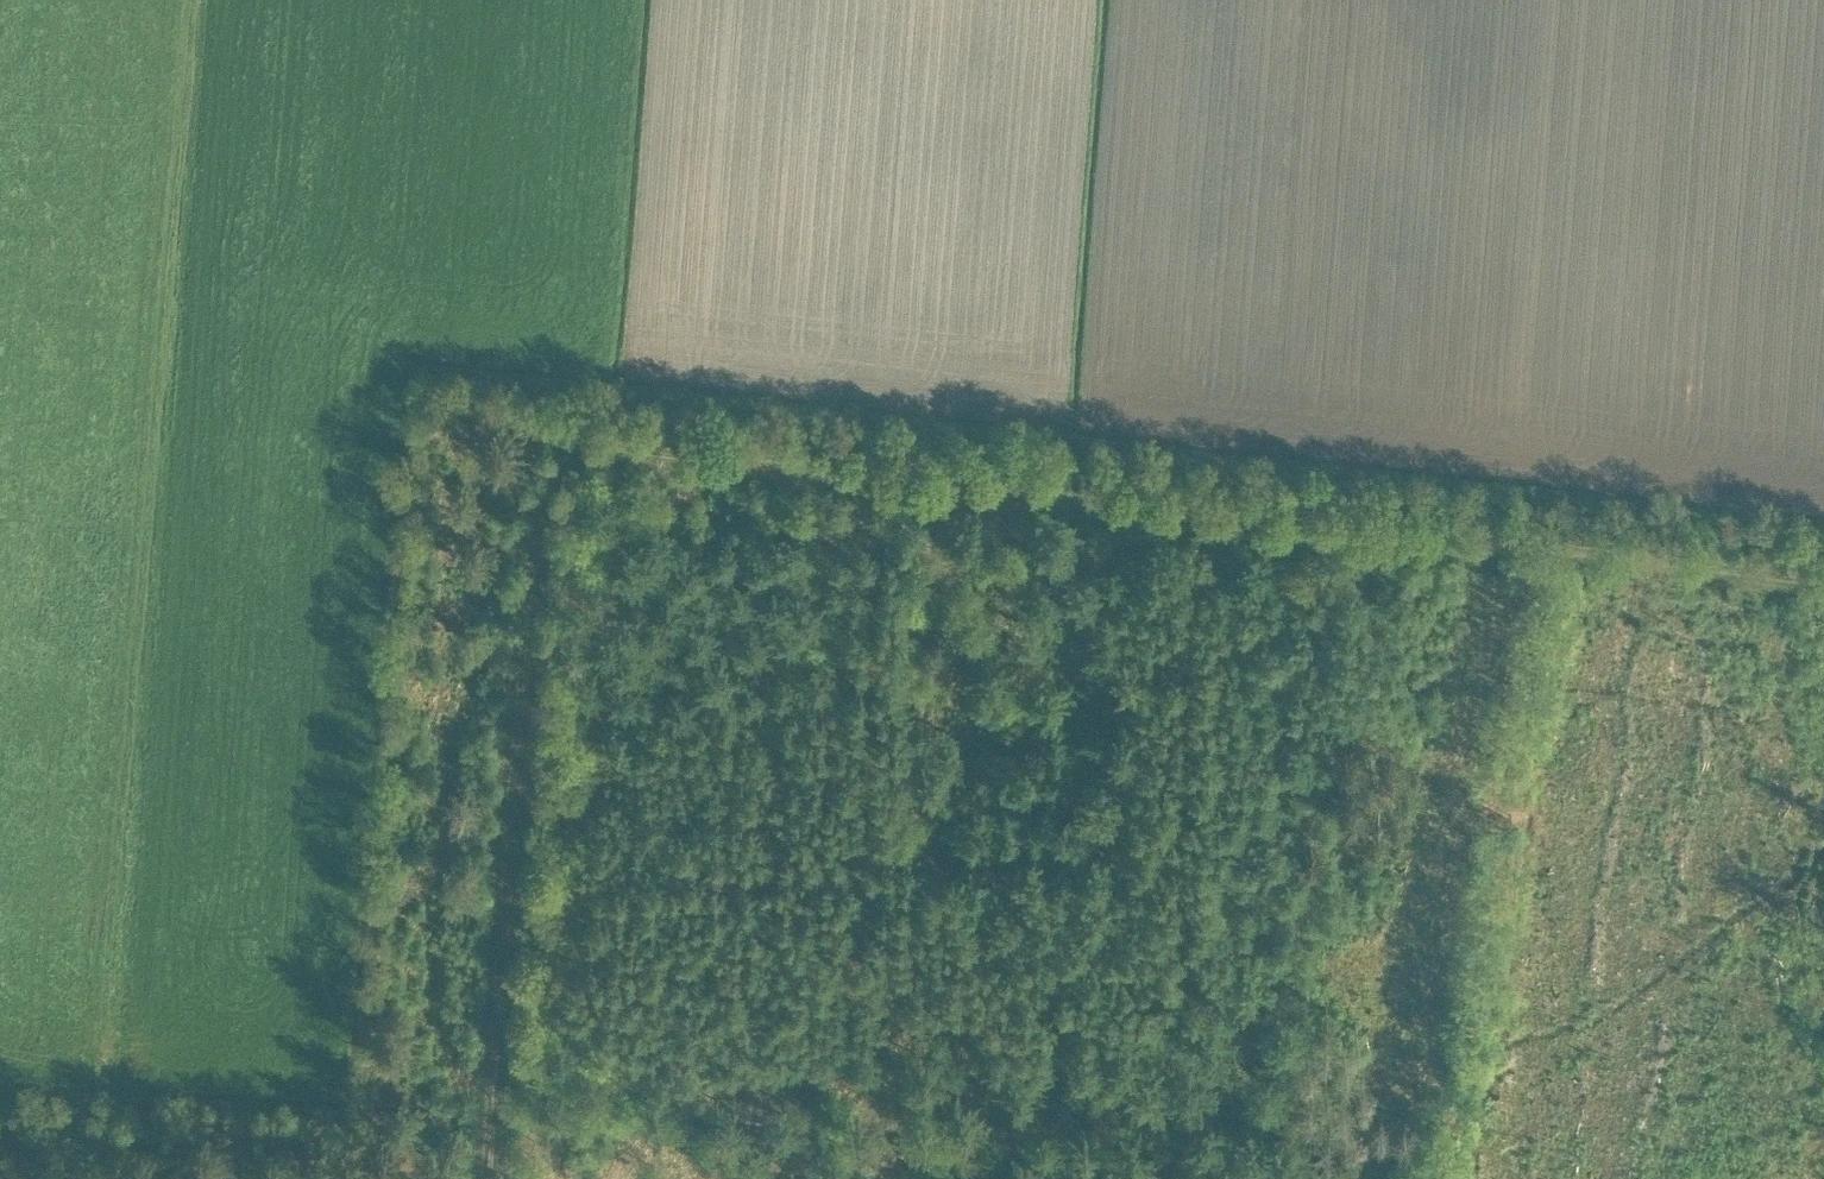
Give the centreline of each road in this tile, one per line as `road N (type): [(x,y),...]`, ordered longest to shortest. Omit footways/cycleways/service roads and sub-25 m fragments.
road 1 (track): [(496,1178),(548,481),(554,462),(586,440),(1823,572)]

